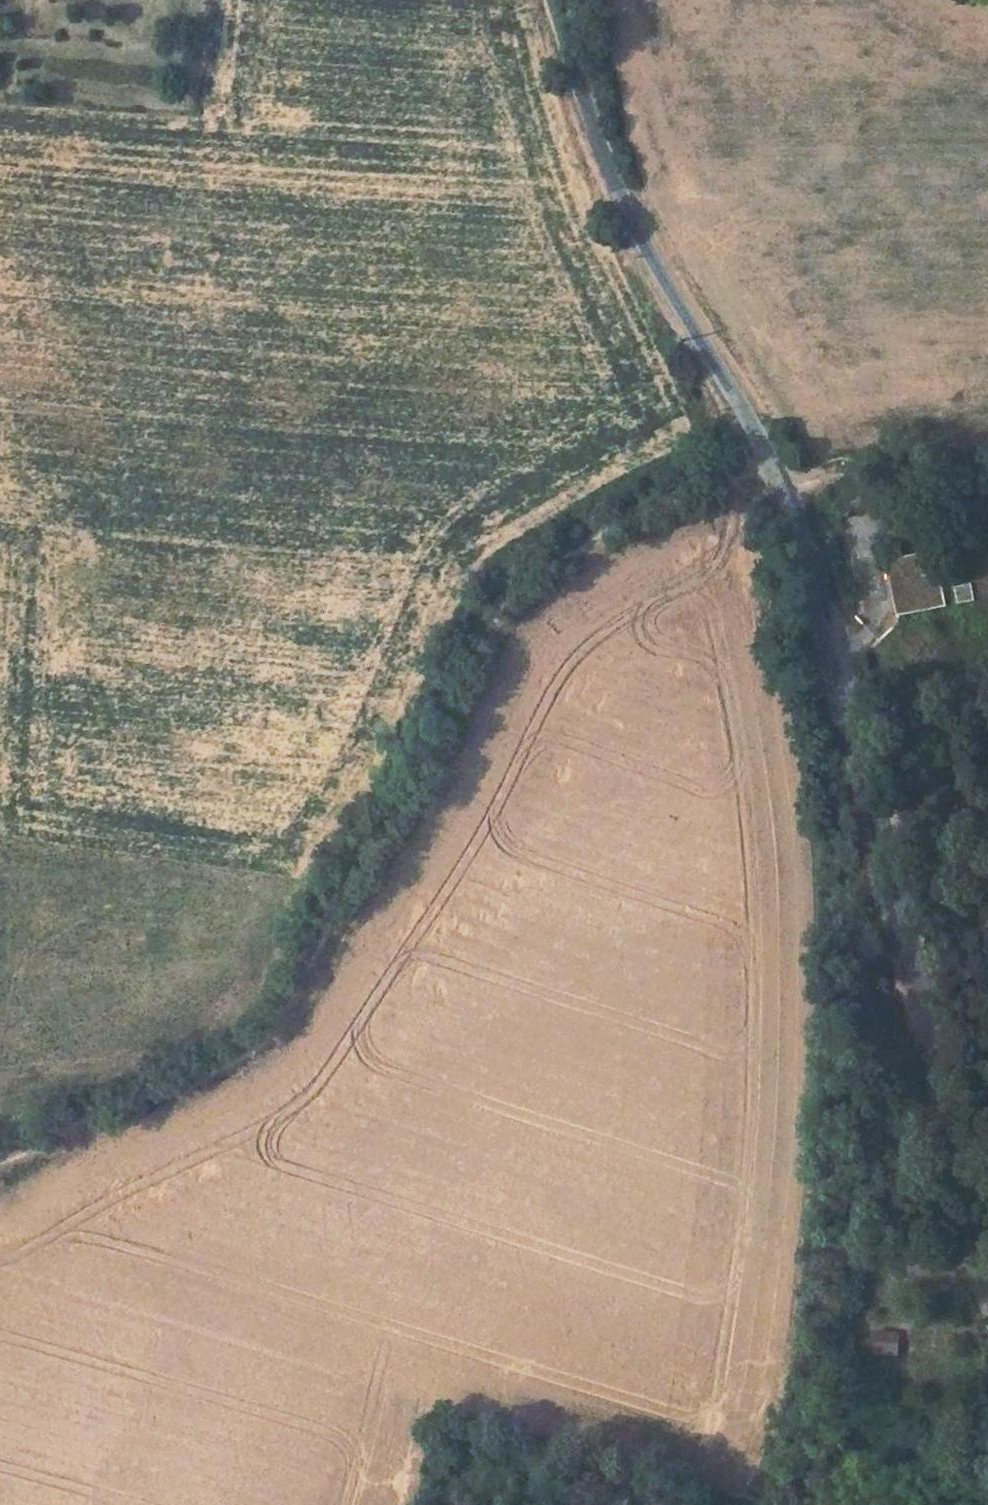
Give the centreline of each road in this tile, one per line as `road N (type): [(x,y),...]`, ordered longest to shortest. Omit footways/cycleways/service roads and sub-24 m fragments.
road 1 (unclassified): [(551,0),(628,212),(782,476),(987,1260)]

